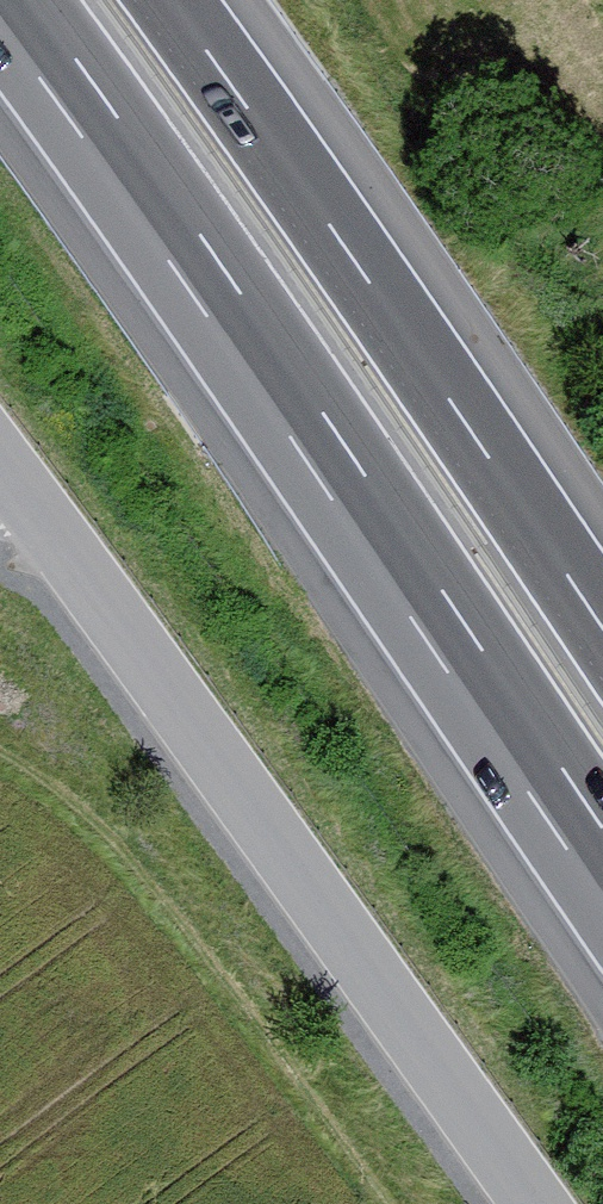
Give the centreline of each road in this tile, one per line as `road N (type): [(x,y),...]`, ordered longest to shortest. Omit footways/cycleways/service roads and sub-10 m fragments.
road 1 (motorway): [(3,0),(226,311),(602,867)]
road 2 (unclassified): [(535,1203),(0,467)]
road 3 (motorway): [(602,628),(166,0)]

